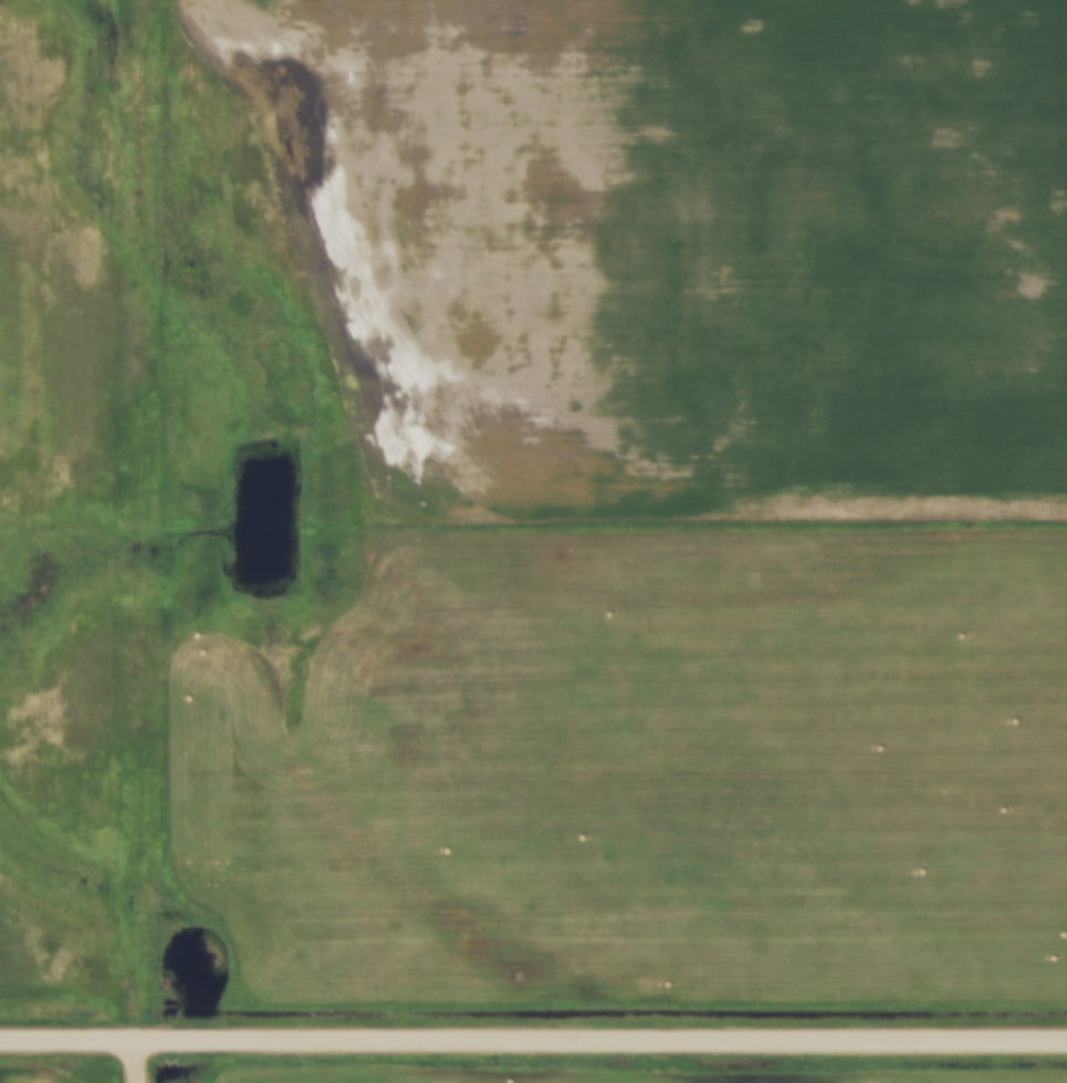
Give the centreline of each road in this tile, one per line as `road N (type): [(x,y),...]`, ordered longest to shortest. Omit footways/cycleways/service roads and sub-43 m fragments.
road 1 (residential): [(0,1042),(1066,1043)]
road 2 (track): [(136,1042),(139,0)]

